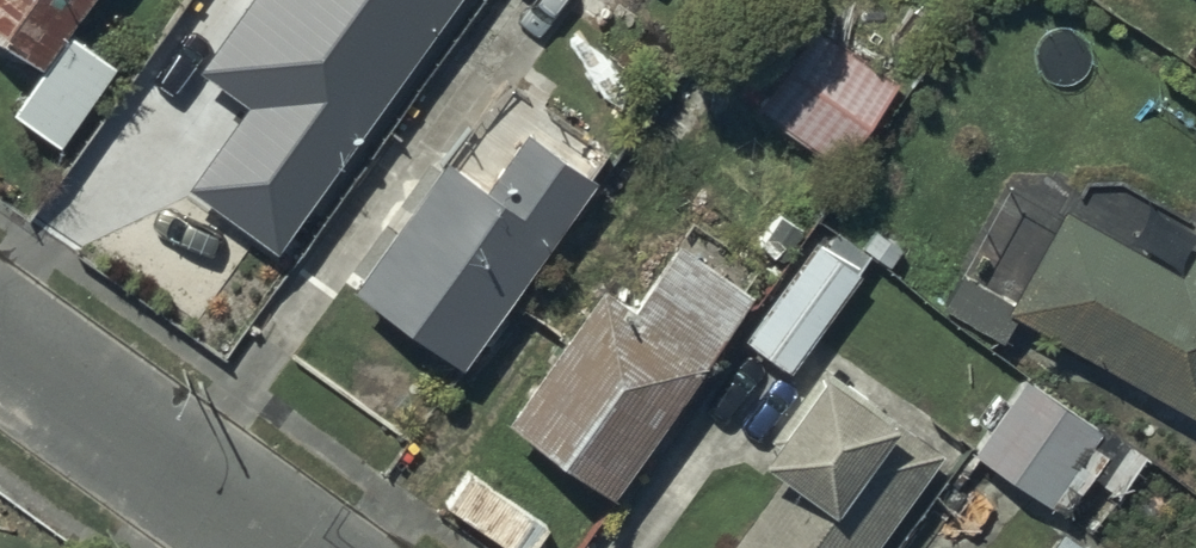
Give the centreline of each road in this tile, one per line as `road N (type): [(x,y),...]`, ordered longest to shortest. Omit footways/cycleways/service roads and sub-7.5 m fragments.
road 1 (residential): [(0,345),(282,547)]

